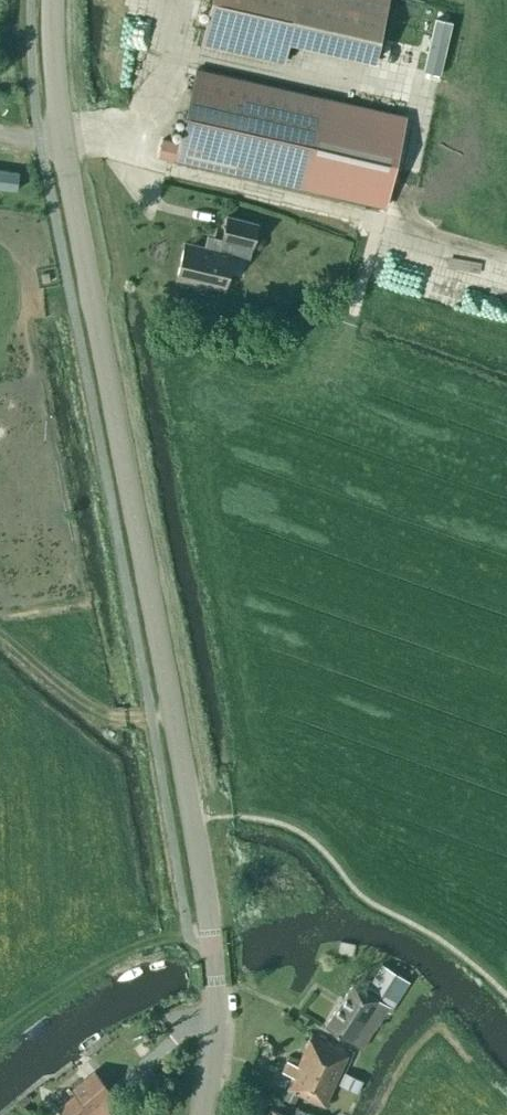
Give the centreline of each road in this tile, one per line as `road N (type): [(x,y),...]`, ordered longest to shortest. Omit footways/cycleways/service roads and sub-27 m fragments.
road 1 (tertiary): [(203,1114),(211,941),(64,156),(54,0)]
road 2 (track): [(64,156),(124,155),(506,254)]

